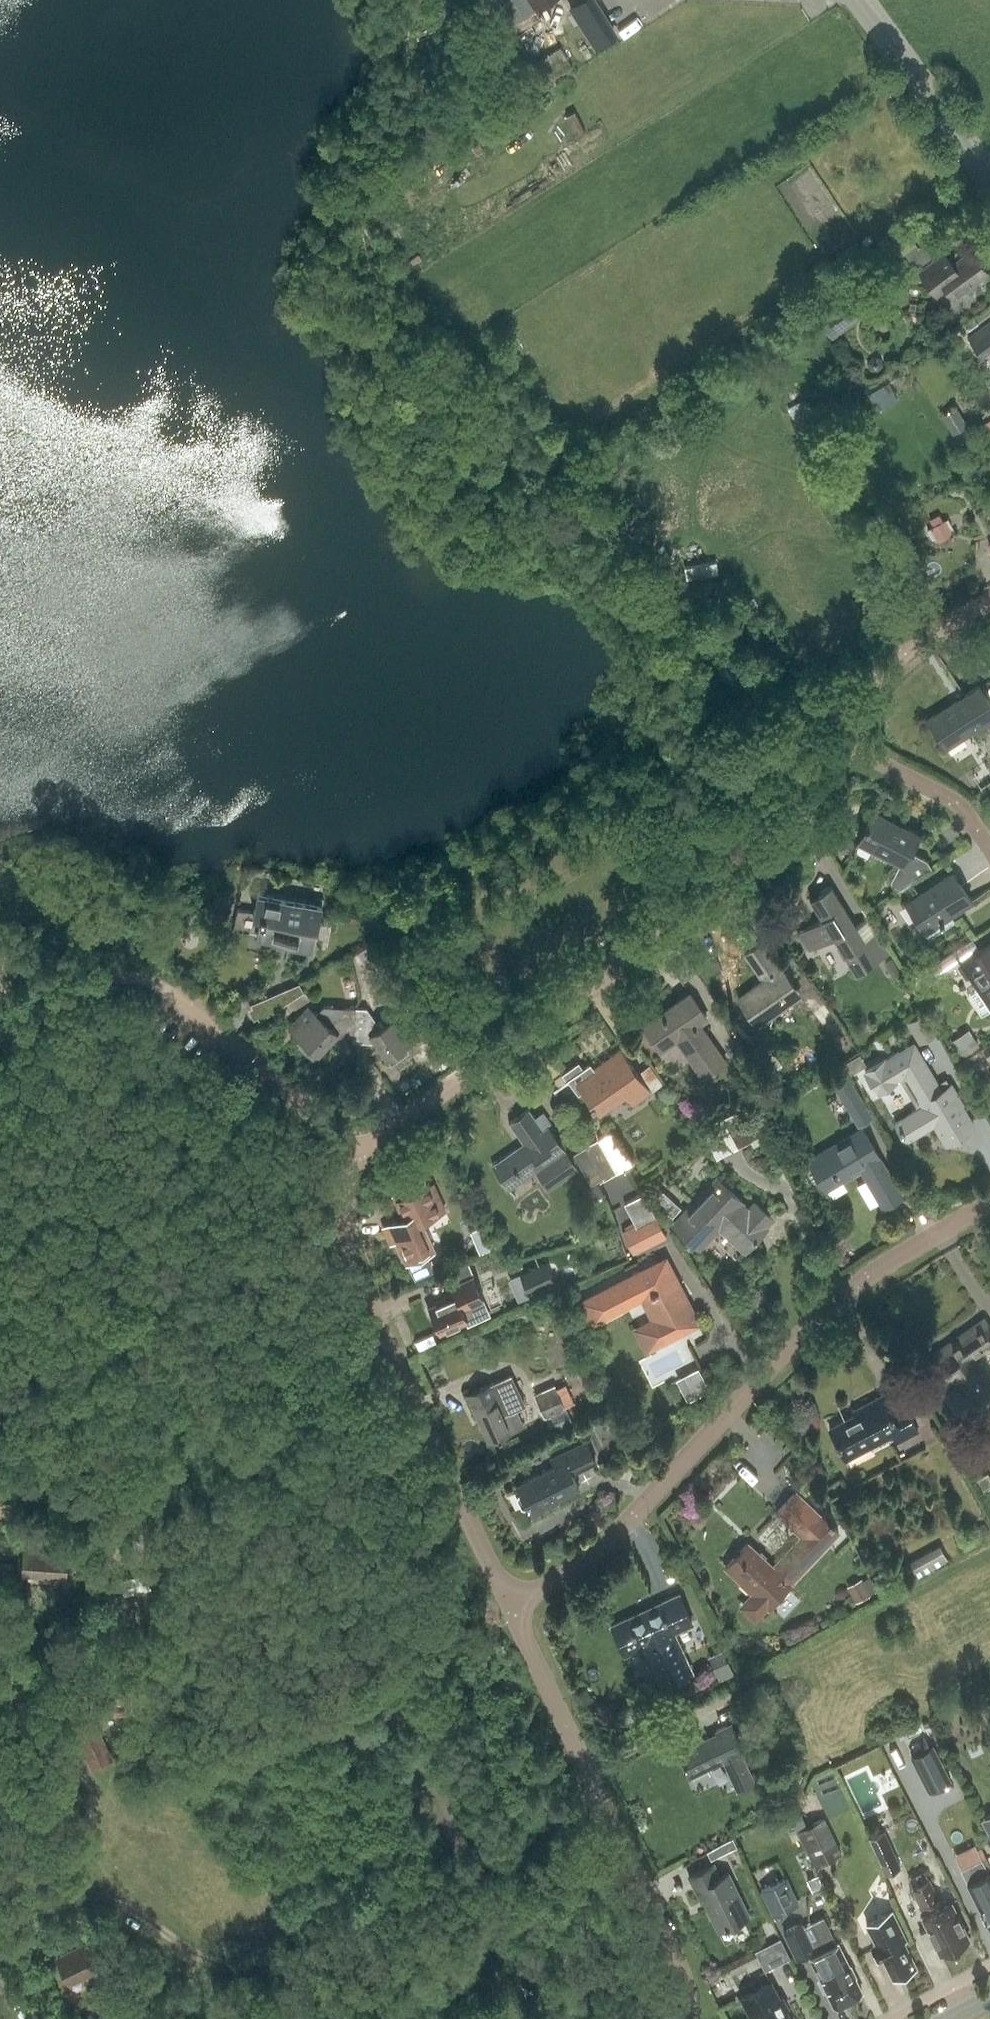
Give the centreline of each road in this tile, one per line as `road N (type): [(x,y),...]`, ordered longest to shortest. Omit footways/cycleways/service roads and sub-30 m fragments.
road 1 (residential): [(364,1157),(760,868),(842,745)]
road 2 (residential): [(514,1607),(622,1533),(835,1301),(989,1206)]
road 3 (track): [(607,1804),(521,1852),(439,1874),(315,1953),(222,1963),(145,2018)]
road 4 (residential): [(514,1607),(355,1274),(347,1212),(364,1157)]
road 5 (residential): [(689,2018),(682,1967),(514,1607)]
road 6 (residential): [(364,1157),(181,996)]
road 7 (track): [(222,1963),(138,1908),(91,1891),(0,1891)]
road 8 (unclassified): [(989,186),(855,0)]
road 9 (residential): [(842,745),(884,672),(989,602)]
road 10 (residential): [(0,1040),(117,978),(143,977),(181,996)]
road 11 (residential): [(989,844),(952,801),(842,745)]

